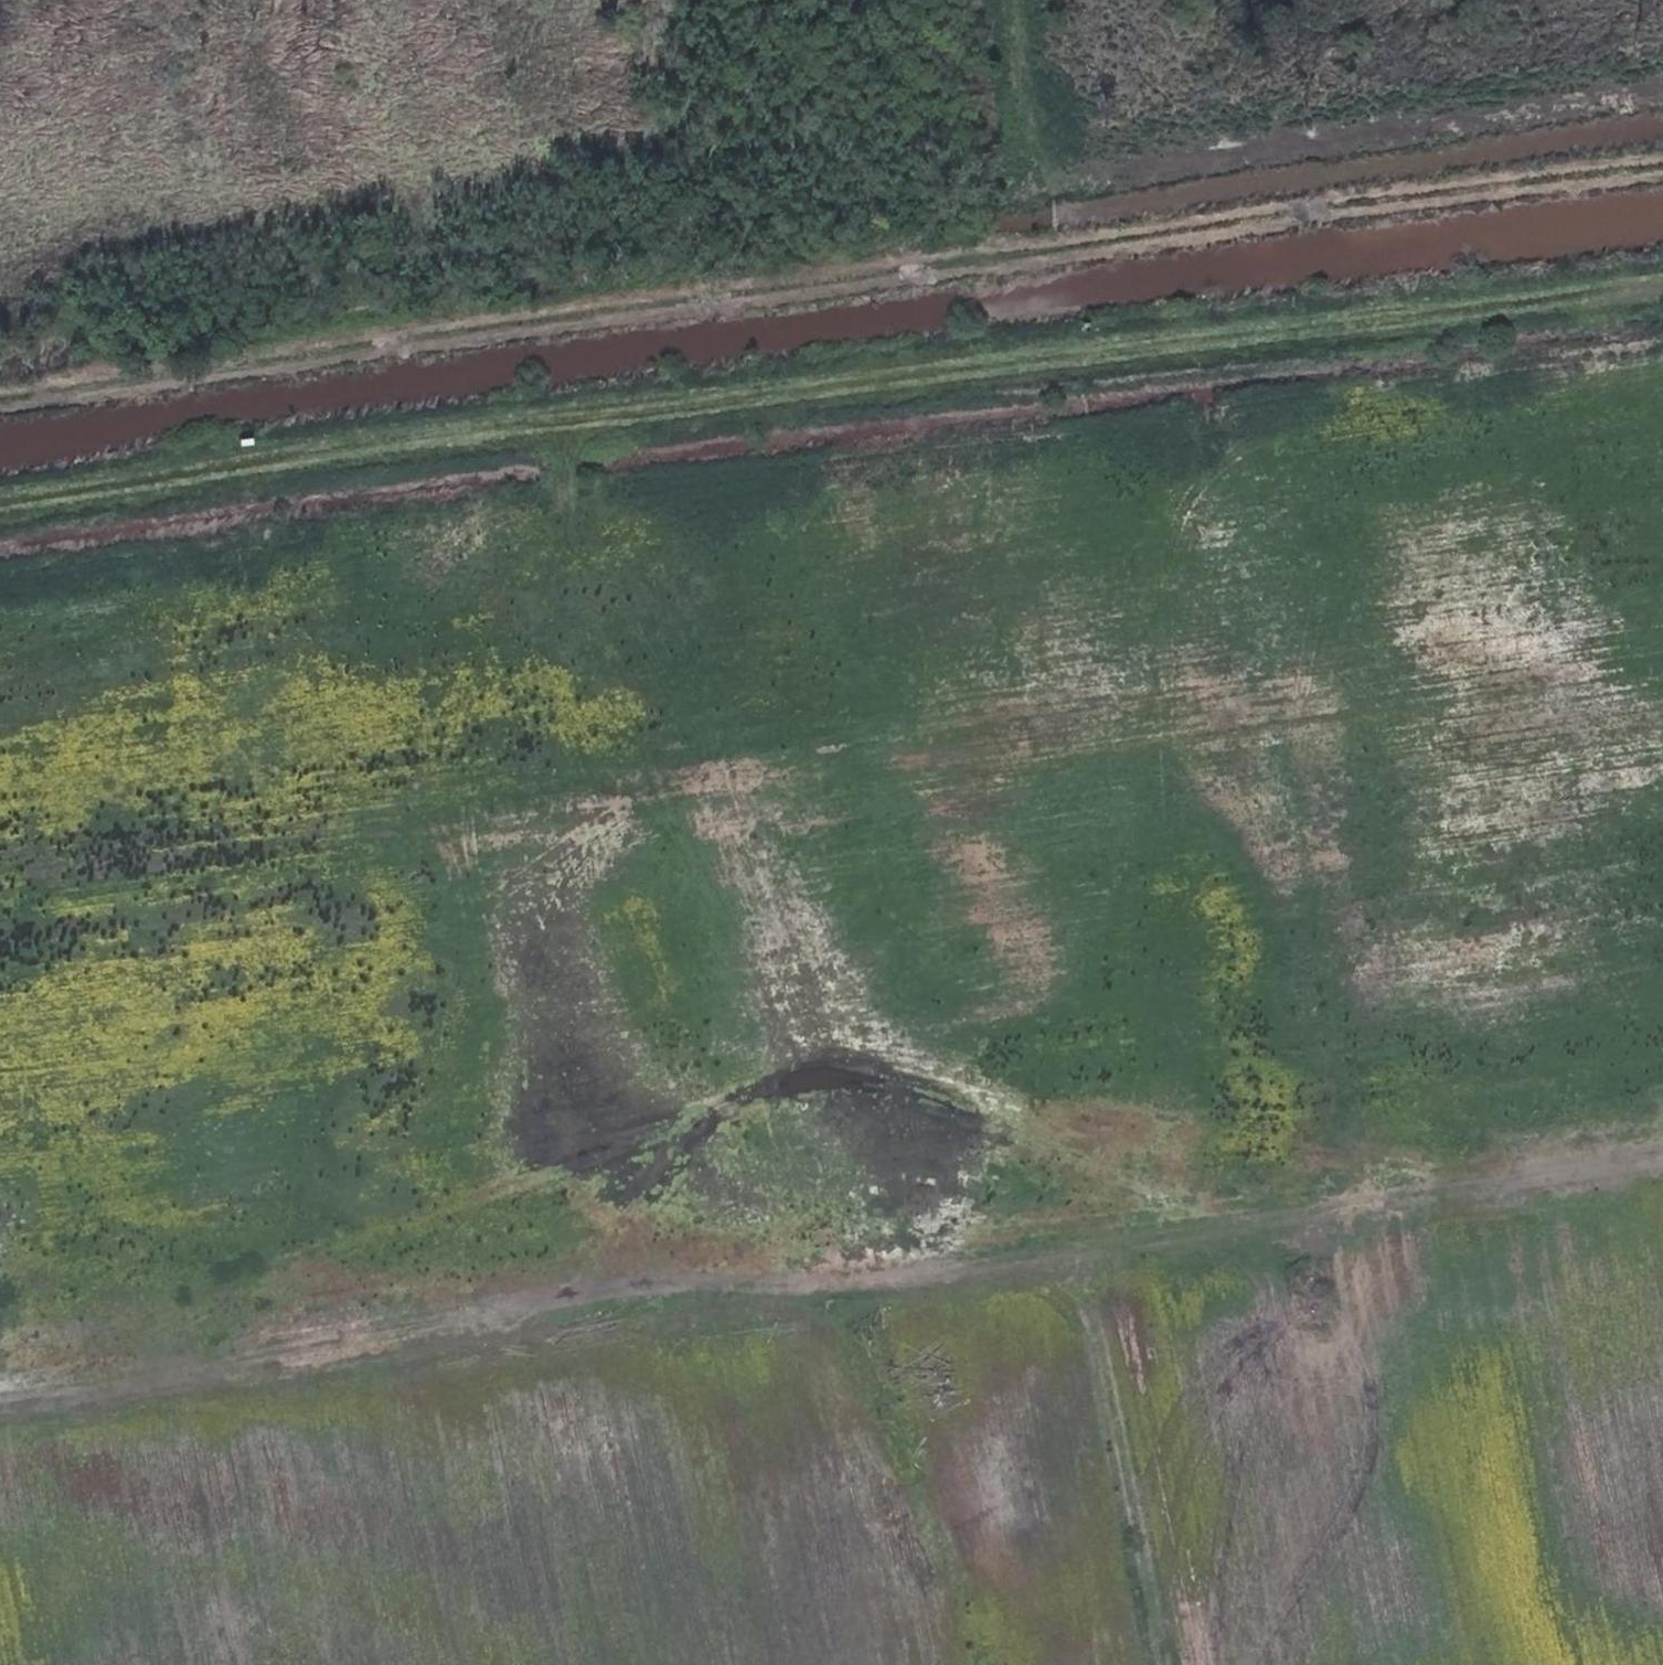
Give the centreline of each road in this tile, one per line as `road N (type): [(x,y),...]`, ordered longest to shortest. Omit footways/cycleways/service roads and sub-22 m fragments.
road 1 (track): [(0,1427),(1341,1246)]

